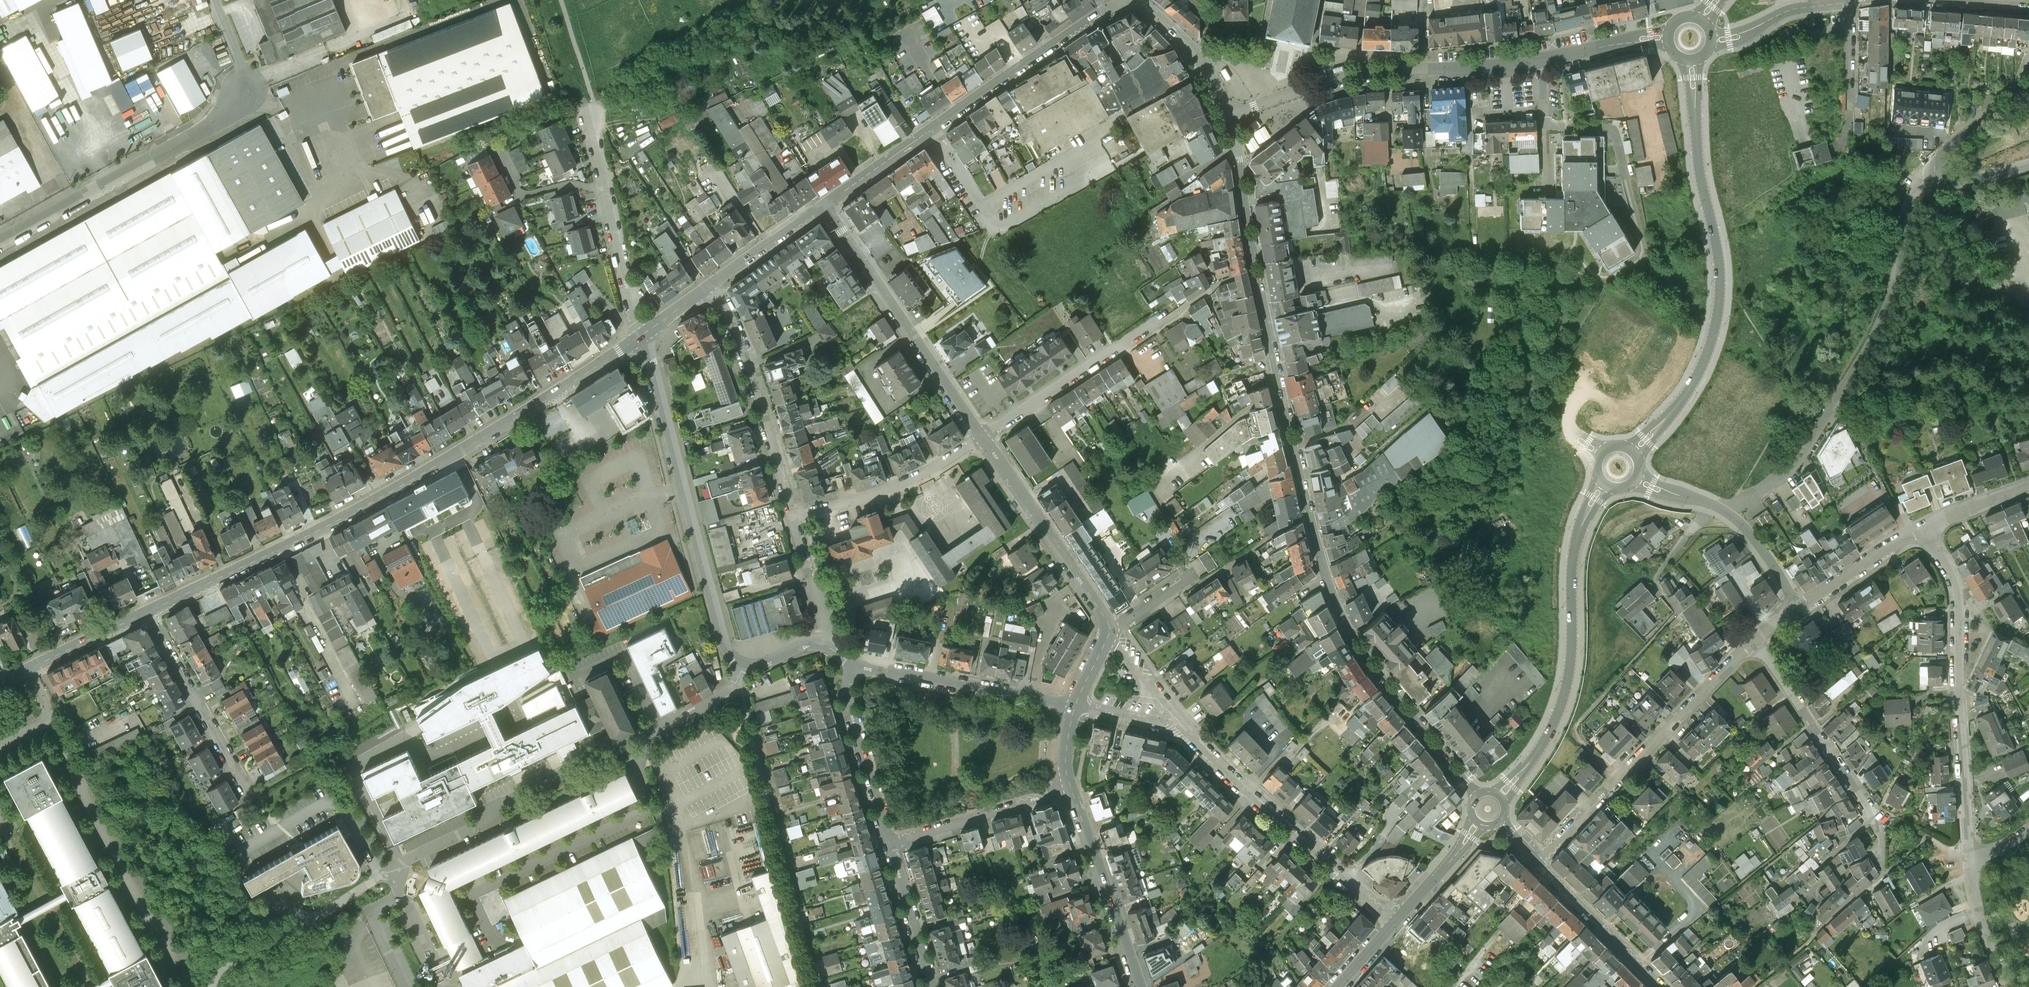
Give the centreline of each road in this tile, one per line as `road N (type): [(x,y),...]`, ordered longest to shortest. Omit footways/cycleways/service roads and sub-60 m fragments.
road 1 (tertiary): [(1477,796),(1343,622),(1309,512),(1230,116)]
road 2 (secondary): [(642,335),(412,480),(146,611)]
road 3 (tertiary): [(1633,450),(1688,391),(1718,306),(1691,59)]
road 4 (residential): [(1724,510),(1761,492),(1793,461),(1871,342),(1894,285),(1910,203),(1935,173)]
road 5 (tertiary): [(1596,51),(1349,79),(1230,116)]
road 6 (tertiary): [(1121,0),(822,207)]
road 7 (tertiary): [(1499,795),(1539,750),(1562,699),(1576,544),(1604,483)]
road 8 (residential): [(1921,528),(1956,591),(1969,855)]
road 9 (residential): [(642,335),(728,648)]
road 10 (residential): [(1167,715),(1396,921)]
road 11 (unclassified): [(0,243),(225,120),(245,97)]
road 12 (secondary): [(822,207),(982,435)]
road 13 (residential): [(716,282),(743,338),(793,514)]
road 14 (residential): [(838,656),(1077,704)]
road 15 (residential): [(1754,638),(1879,831)]
road 16 (secondary): [(982,435),(1110,625)]
road 17 (residential): [(146,611),(248,796)]
road 18 (secondary): [(1072,790),(1140,986)]
road 19 (residential): [(793,514),(896,484),(982,435)]
road 20 (residential): [(982,435),(1151,322)]
road 21 (residential): [(886,848),(838,656)]
road 22 (residential): [(1614,776),(1754,638)]
road 23 (residential): [(886,848),(1072,790)]
road 24 (tertiary): [(1660,986),(1536,858)]
road 25 (unclassified): [(1850,2),(1850,100),(1830,171)]
road 26 (secondary): [(146,611),(0,680)]
road 27 (residential): [(604,187),(642,335)]
road 28 (tertiary): [(1230,116),(1202,55),(1137,0)]
road 29 (unclassified): [(1712,40),(1796,9),(1850,2)]
road 30 (residential): [(925,986),(886,848)]
road 31 (residential): [(1801,604),(1921,528)]
road 32 (unclassified): [(2028,72),(1939,158),(1935,173)]
road 33 (residential): [(1969,855),(1983,923),(2011,986)]
road 34 (residential): [(604,187),(570,182),(520,191),(502,149)]
road 35 (secondary): [(822,207),(716,282)]
road 36 (tertiary): [(1396,921),(1478,823)]
road 37 (residential): [(1724,510),(1801,604)]

